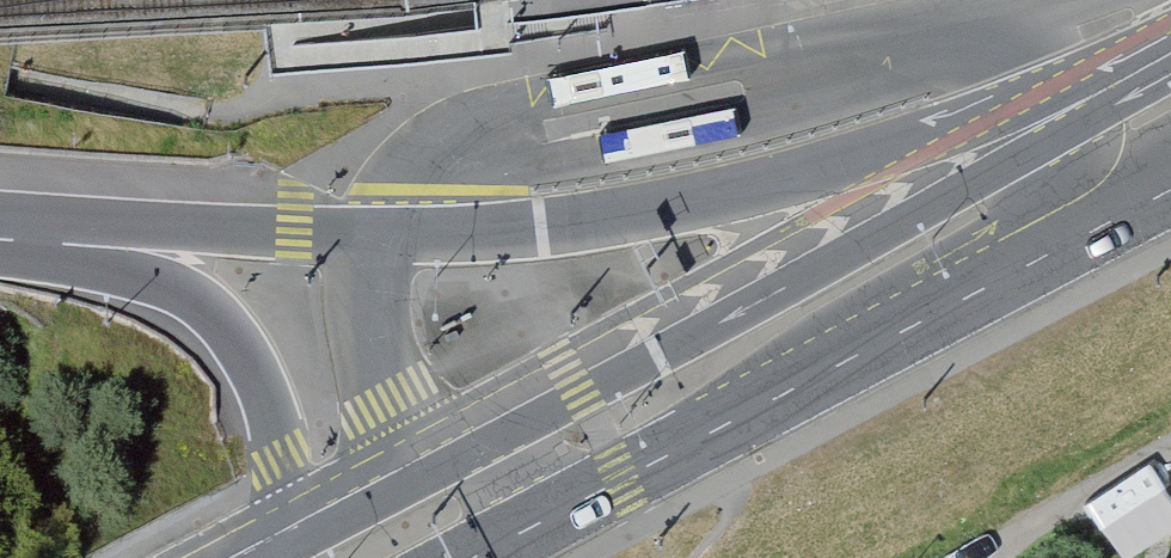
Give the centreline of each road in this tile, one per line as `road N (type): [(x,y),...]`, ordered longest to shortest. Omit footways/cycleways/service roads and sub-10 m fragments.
road 1 (motorway): [(1170,54),(826,174),(661,216),(378,238),(0,230)]
road 2 (primary): [(1170,56),(1072,120),(324,514),(290,557)]
road 3 (primary): [(484,557),(1170,187)]
road 4 (motorway): [(266,557),(282,504),(281,457),(251,357),(211,306),(161,274),(0,231)]

